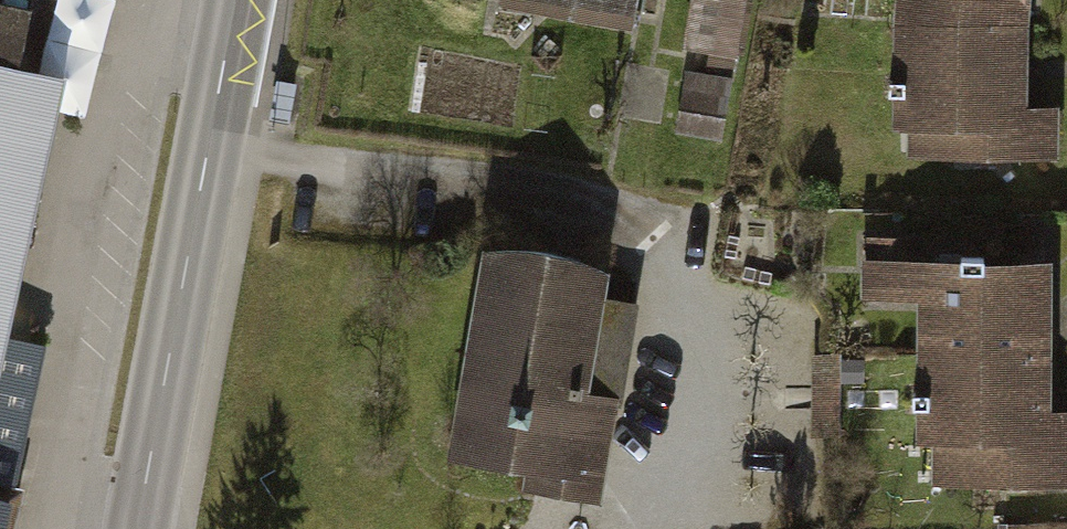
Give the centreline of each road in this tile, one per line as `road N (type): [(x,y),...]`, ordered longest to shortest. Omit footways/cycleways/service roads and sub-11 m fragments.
road 1 (residential): [(208,152),(689,227),(639,528)]
road 2 (secondary): [(208,152),(138,528)]
road 3 (secondary): [(236,0),(208,152)]

